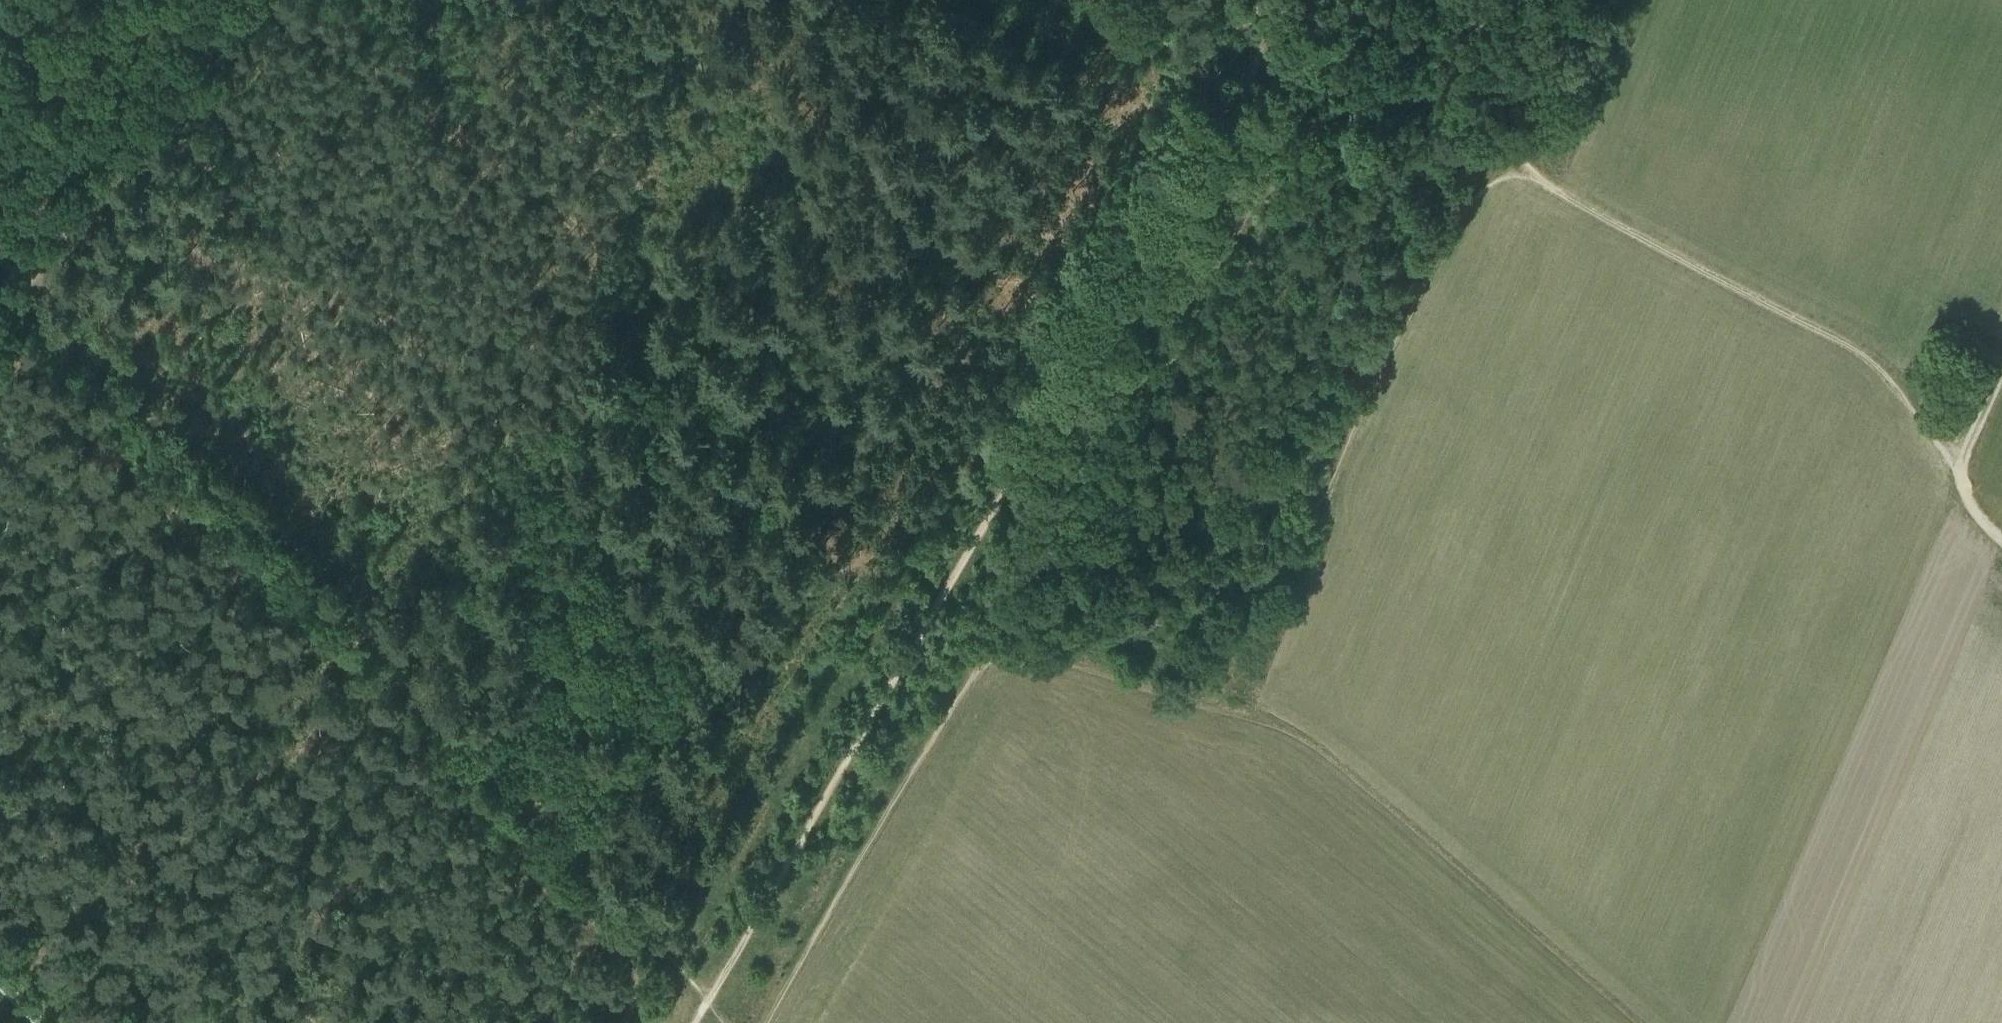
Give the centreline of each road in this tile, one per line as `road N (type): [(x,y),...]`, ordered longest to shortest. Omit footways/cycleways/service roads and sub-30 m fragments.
road 1 (track): [(1114,0),(1224,108),(1365,59),(1616,211),(1984,397),(2001,356)]
road 2 (track): [(1984,397),(1958,492),(2001,543)]

